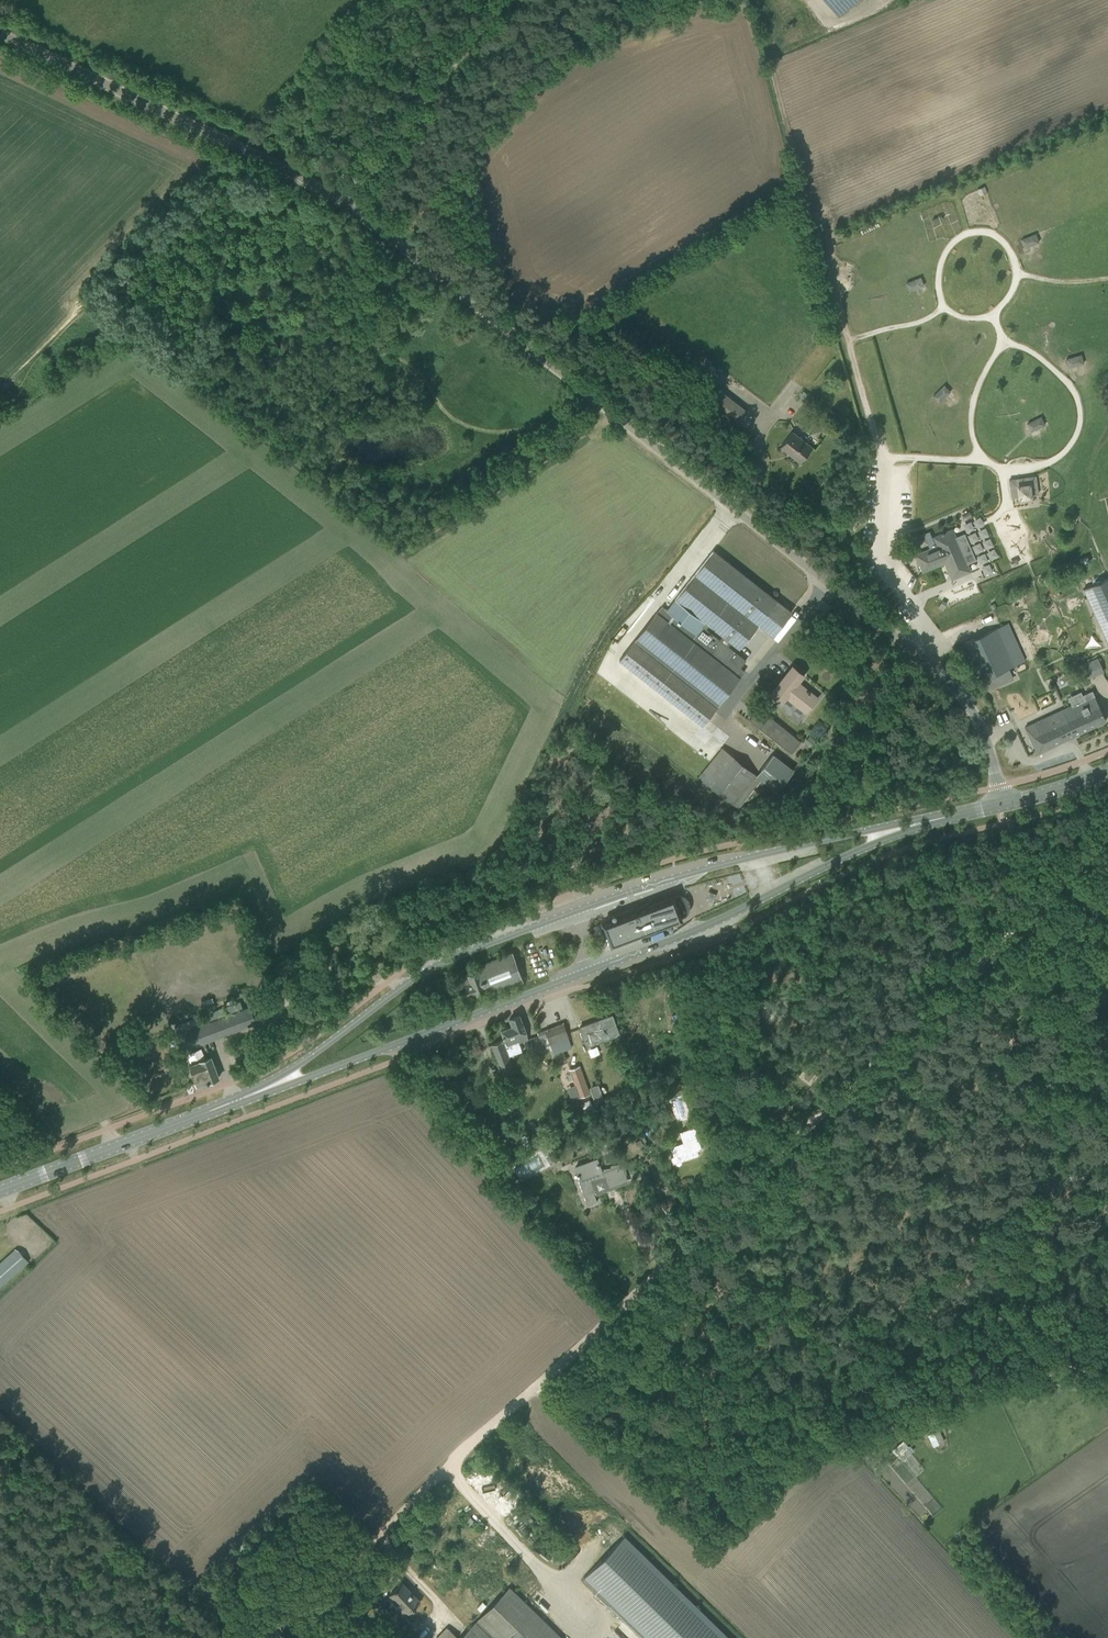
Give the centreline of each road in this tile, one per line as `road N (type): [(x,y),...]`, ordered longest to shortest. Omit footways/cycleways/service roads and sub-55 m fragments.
road 1 (track): [(1037,904),(275,1637)]
road 2 (secondary): [(916,824),(675,877),(457,957),(405,984),(251,1094)]
road 3 (unclassified): [(912,651),(344,202)]
road 4 (secondary): [(251,1094),(705,928),(916,824)]
road 5 (track): [(1107,1167),(1054,1185),(1045,1198),(1059,1339),(1051,1370),(998,1383),(901,1426)]
road 6 (unclassified): [(344,202),(0,35)]
road 7 (track): [(622,1305),(399,1058)]
road 8 (secondary): [(0,1191),(251,1094)]
road 9 (track): [(885,459),(829,277),(830,231),(819,209)]
road 10 (unclassified): [(344,202),(501,0)]
road 11 (track): [(1107,1094),(1088,1072),(1037,904)]
road 12 (unclassified): [(1001,805),(967,704),(912,651)]

